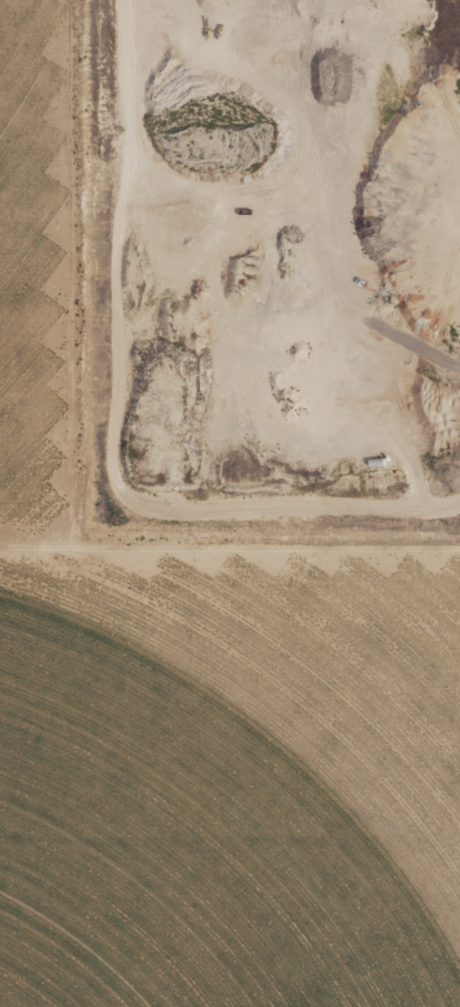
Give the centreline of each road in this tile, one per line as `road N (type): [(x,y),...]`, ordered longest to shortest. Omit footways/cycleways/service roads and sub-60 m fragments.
road 1 (track): [(121,0),(133,156),(118,224),(106,449),(123,502),(149,512),(228,513),(459,505)]
road 2 (residential): [(0,546),(459,549)]

